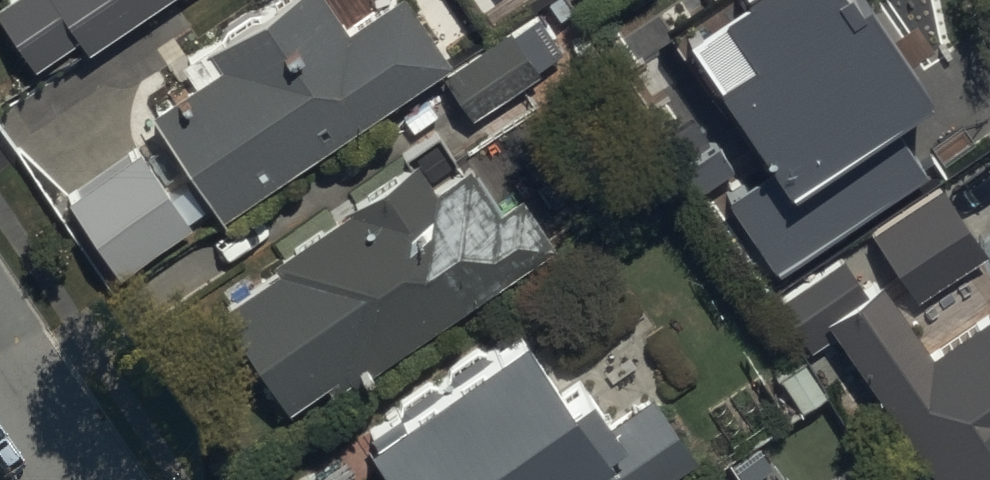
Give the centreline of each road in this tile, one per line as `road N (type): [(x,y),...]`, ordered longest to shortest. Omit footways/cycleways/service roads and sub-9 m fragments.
road 1 (residential): [(0,363),(79,479)]

